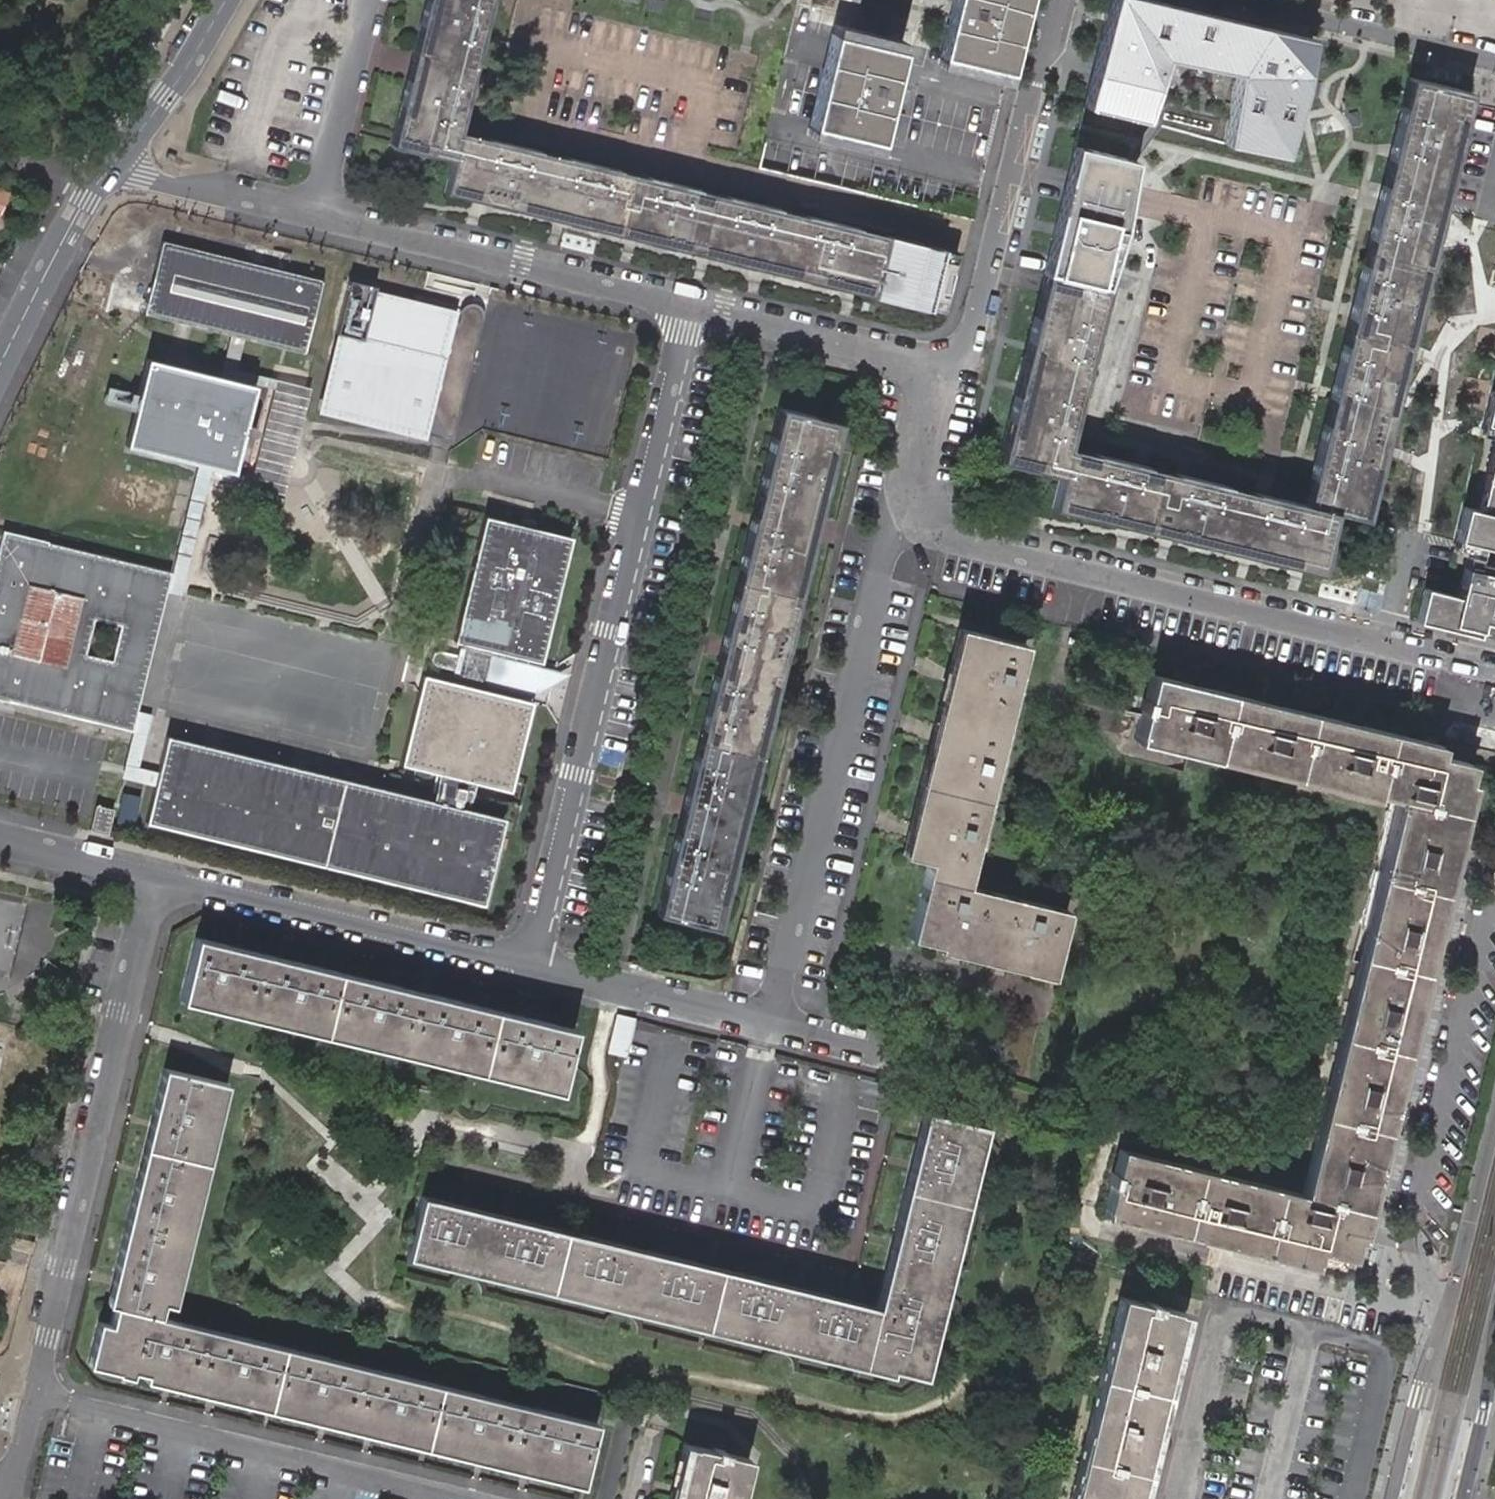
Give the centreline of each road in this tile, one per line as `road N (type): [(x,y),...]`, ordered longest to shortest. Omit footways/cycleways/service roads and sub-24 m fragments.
road 1 (residential): [(694,304),(591,694),(536,969)]
road 2 (residential): [(155,877),(7,1498)]
road 3 (residential): [(1494,668),(894,526)]
road 4 (residential): [(894,526),(768,1022)]
road 5 (residential): [(919,406),(970,338),(1060,0)]
road 6 (residential): [(536,969),(155,877)]
road 7 (residential): [(694,304),(319,216)]
road 8 (tertiary): [(1494,1127),(1391,1498)]
road 9 (residential): [(1494,61),(1240,0)]
road 10 (residential): [(919,406),(902,367),(694,304)]
road 11 (residential): [(768,1022),(536,969)]
road 12 (residential): [(0,367),(86,197),(114,162)]
road 13 (residential): [(319,216),(371,0)]
road 14 (residential): [(319,216),(145,178),(114,162)]
road 15 (residential): [(114,162),(226,0)]
road 16 (tertiary): [(1464,1498),(1494,1330)]
road 17 (residential): [(155,877),(0,840)]
road 18 (residential): [(894,526),(919,406)]

